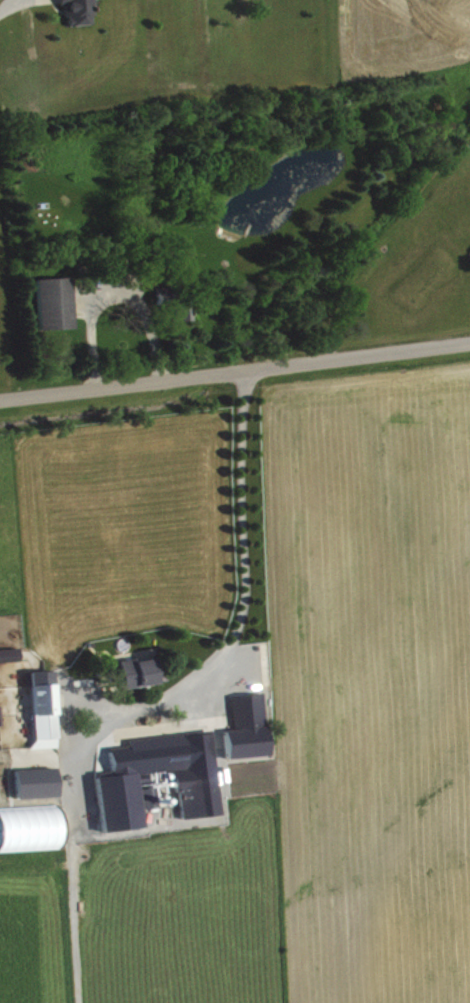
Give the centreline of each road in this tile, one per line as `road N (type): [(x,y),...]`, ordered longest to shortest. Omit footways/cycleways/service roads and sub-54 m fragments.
road 1 (residential): [(0,397),(469,341)]

